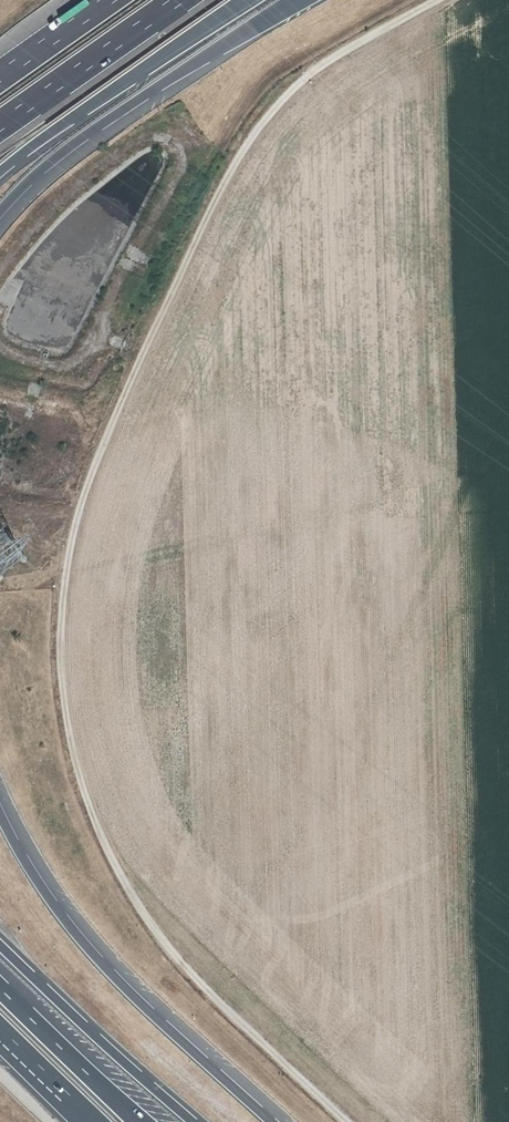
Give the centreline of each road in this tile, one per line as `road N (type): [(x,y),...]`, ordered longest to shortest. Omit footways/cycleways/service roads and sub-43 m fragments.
road 1 (track): [(445,0),(296,89),(238,160),(83,491),(62,628),(71,722),(94,821),(137,908),(172,957),(190,967)]
road 2 (track): [(508,381),(406,637),(348,755),(305,829),(203,942),(190,967),(350,1121)]
road 3 (motorway): [(273,1121),(86,945),(0,811)]
road 4 (motorway): [(0,212),(79,140),(301,0)]
road 5 (motorway): [(0,172),(248,0)]
road 6 (motorway): [(194,1121),(0,945)]
road 7 (motorway): [(0,122),(173,0)]
road 8 (motorway): [(141,1121),(0,987)]
road 9 (motorway): [(105,0),(0,75)]
road 10 (motorway): [(0,1032),(92,1121)]

